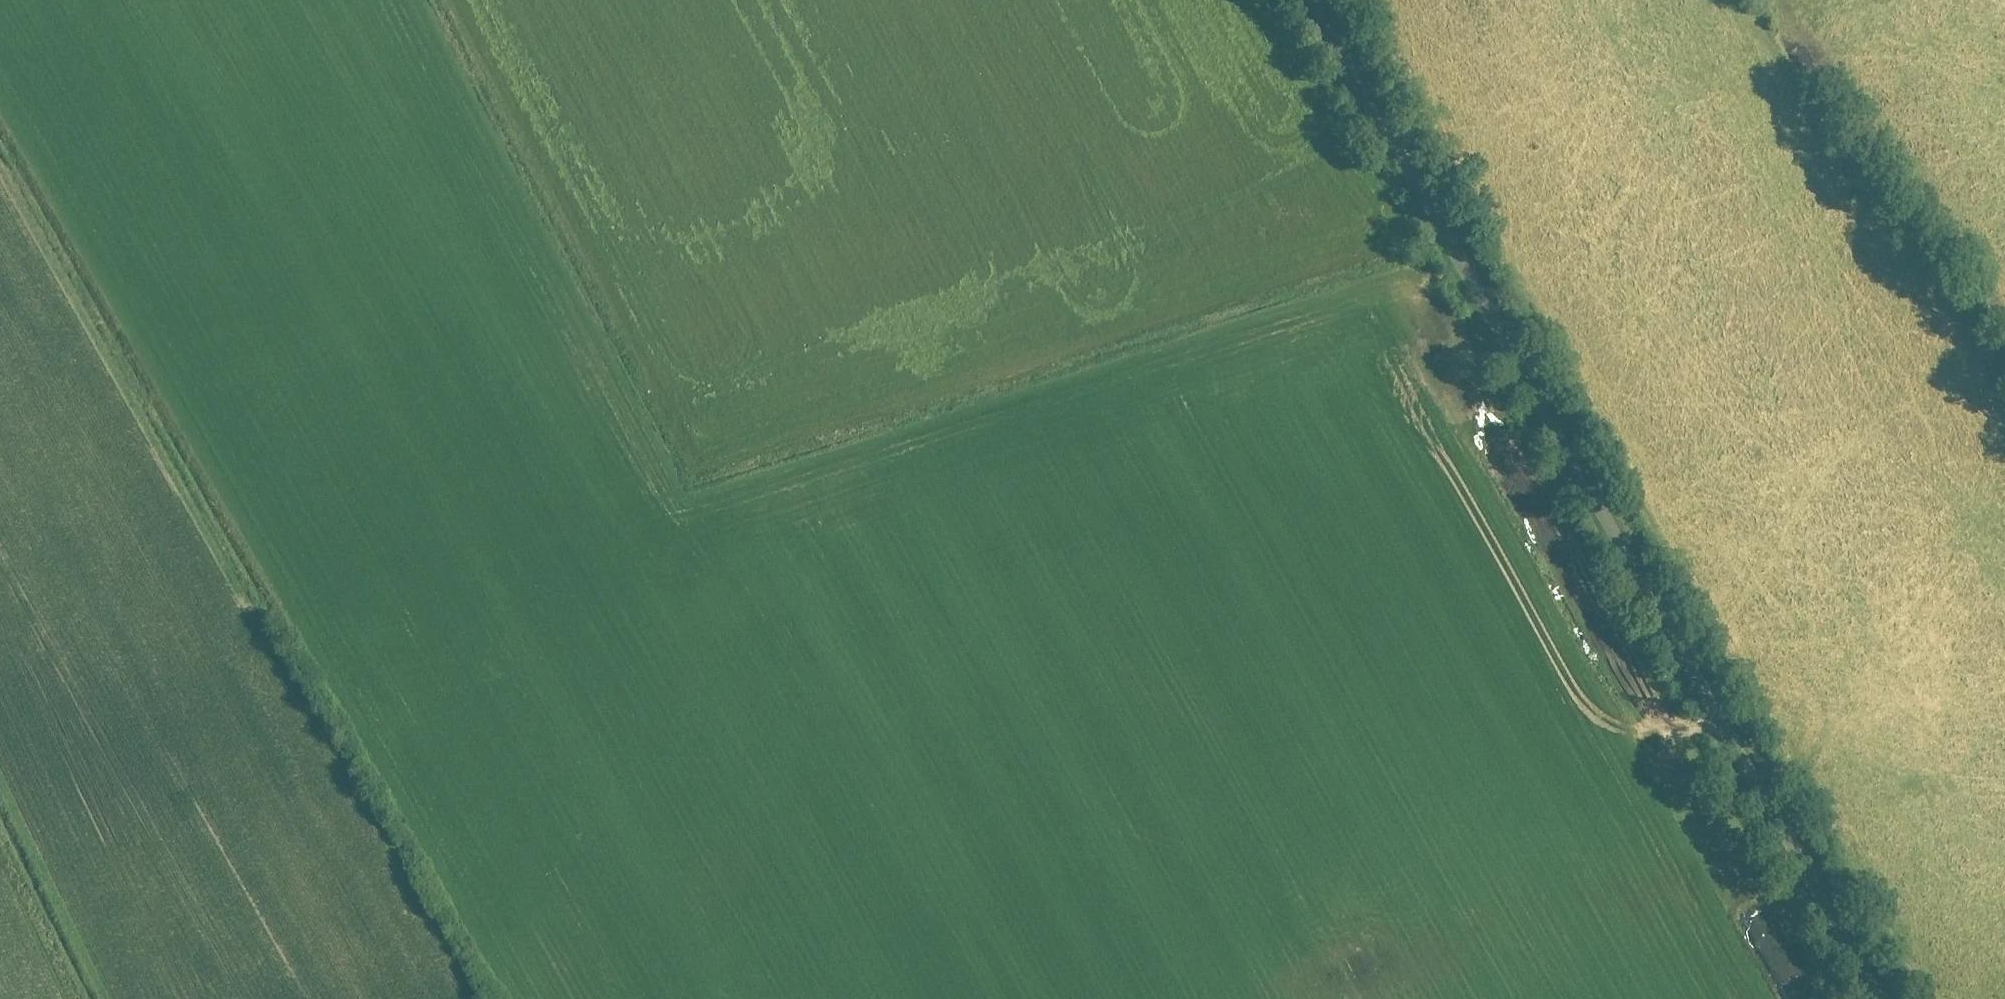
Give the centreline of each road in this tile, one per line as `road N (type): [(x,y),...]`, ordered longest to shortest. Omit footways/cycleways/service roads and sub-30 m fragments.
road 1 (residential): [(1872,998),(1307,0)]

